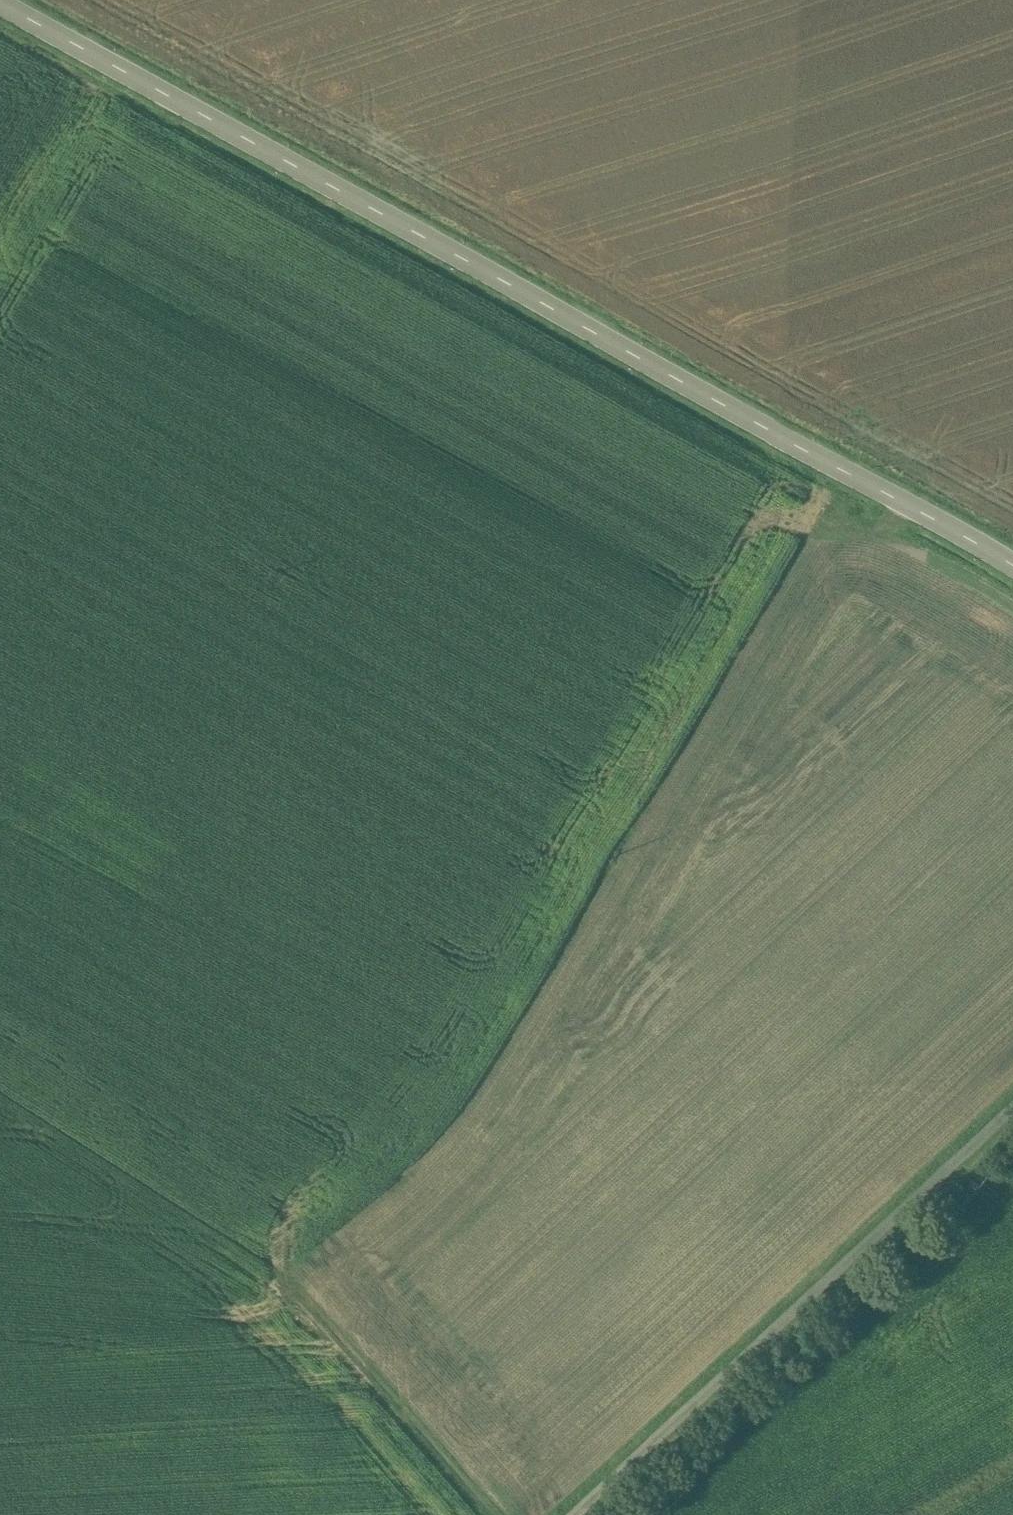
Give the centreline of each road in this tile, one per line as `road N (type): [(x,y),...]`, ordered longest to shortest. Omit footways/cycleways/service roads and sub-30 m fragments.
road 1 (tertiary): [(0,2),(1012,566)]
road 2 (unclassified): [(1012,1109),(574,1514)]
road 3 (track): [(493,1514),(298,1299),(272,1259)]

